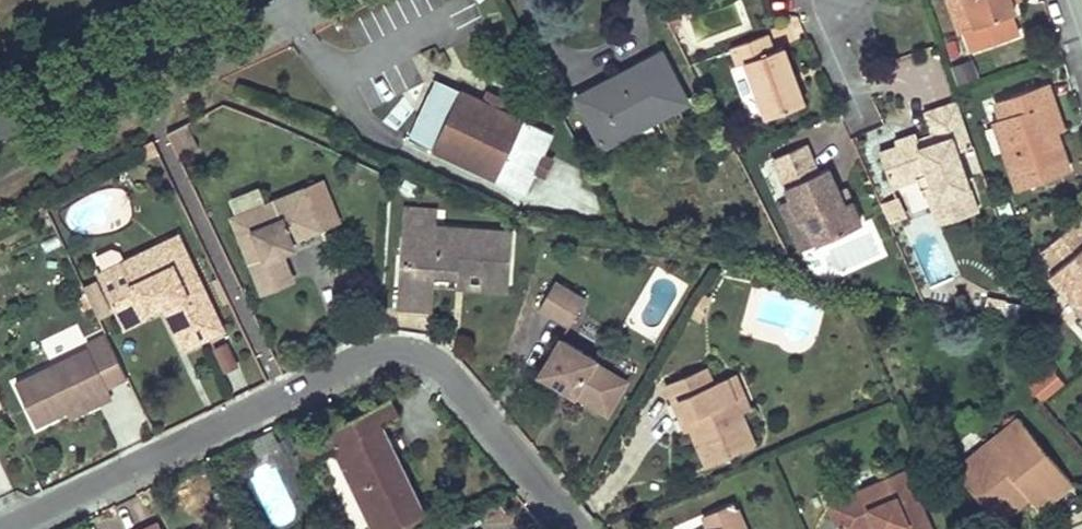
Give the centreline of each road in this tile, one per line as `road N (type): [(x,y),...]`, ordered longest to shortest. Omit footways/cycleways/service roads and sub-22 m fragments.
road 1 (residential): [(577,528),(452,379),(418,352),(397,349),(374,352),(7,528)]
road 2 (primary): [(0,125),(239,0)]
road 3 (residential): [(813,0),(861,118)]

